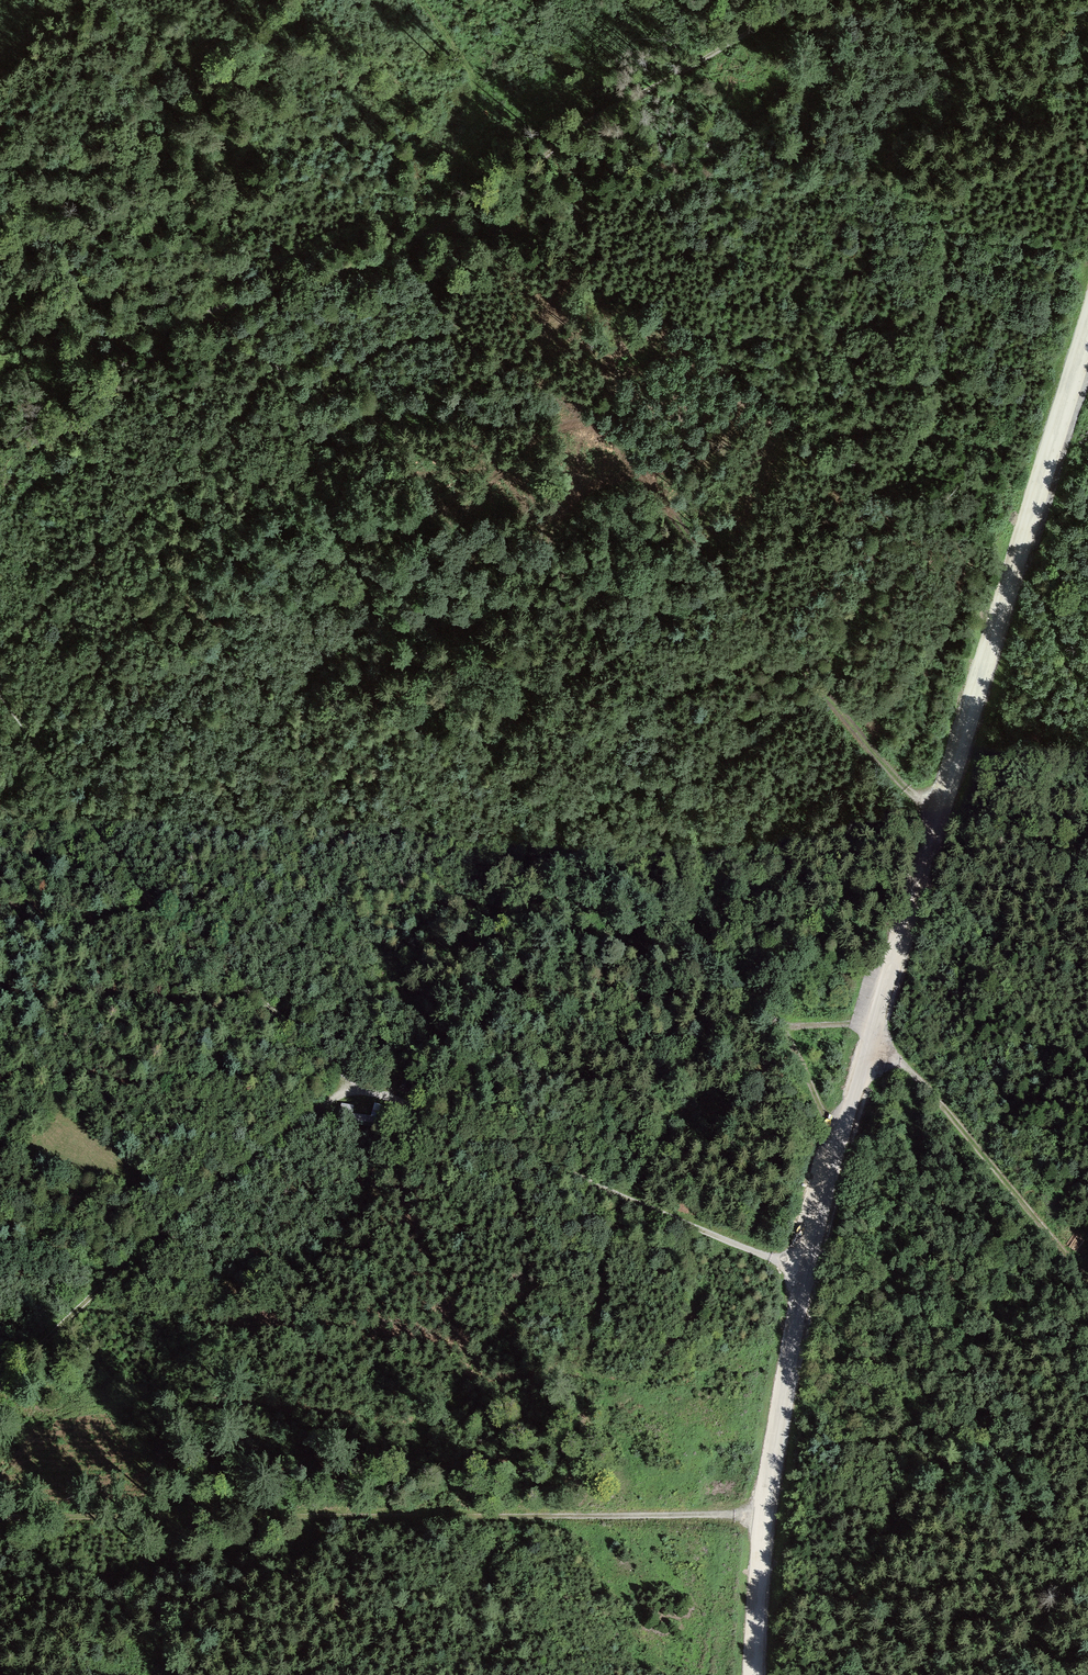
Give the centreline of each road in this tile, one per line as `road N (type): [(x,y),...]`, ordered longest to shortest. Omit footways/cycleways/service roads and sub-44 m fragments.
road 1 (tertiary): [(1087,337),(833,1159),(778,1429),(755,1674)]
road 2 (track): [(202,309),(271,352),(295,384),(371,595),(584,856),(789,1023),(877,1020)]
road 3 (track): [(806,1273),(351,1083),(172,924),(87,821),(0,689)]
road 4 (track): [(814,0),(645,92),(432,235),(139,330),(0,360)]
road 5 (track): [(0,1517),(768,1517)]
road 6 (track): [(939,820),(583,427),(517,473)]
road 7 (track): [(351,1083),(93,1291),(0,1388)]
road 8 (track): [(869,1047),(938,1102),(1087,1284)]

